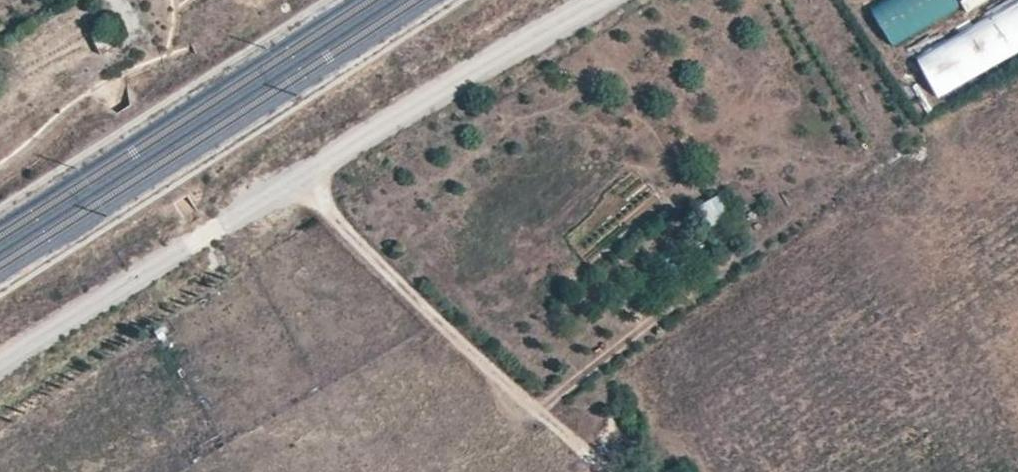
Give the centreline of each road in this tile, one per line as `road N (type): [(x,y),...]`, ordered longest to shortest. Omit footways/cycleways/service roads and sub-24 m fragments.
road 1 (track): [(609,0),(368,137),(0,364)]
road 2 (track): [(606,471),(474,359),(294,181)]

